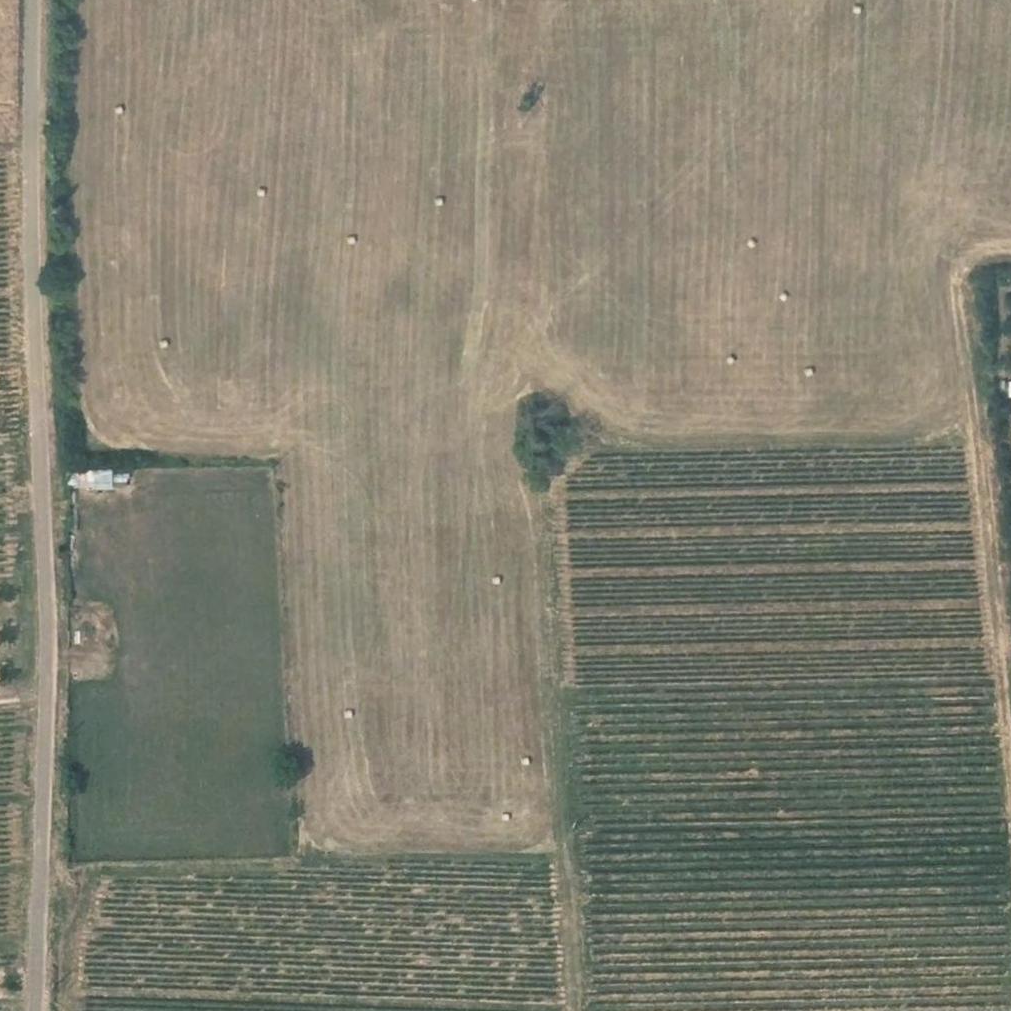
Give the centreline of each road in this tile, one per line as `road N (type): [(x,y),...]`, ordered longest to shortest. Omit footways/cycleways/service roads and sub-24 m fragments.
road 1 (unclassified): [(34,0),(35,283),(51,630),(37,1010)]
road 2 (track): [(1010,777),(955,298),(959,274),(975,258),(1010,249)]

